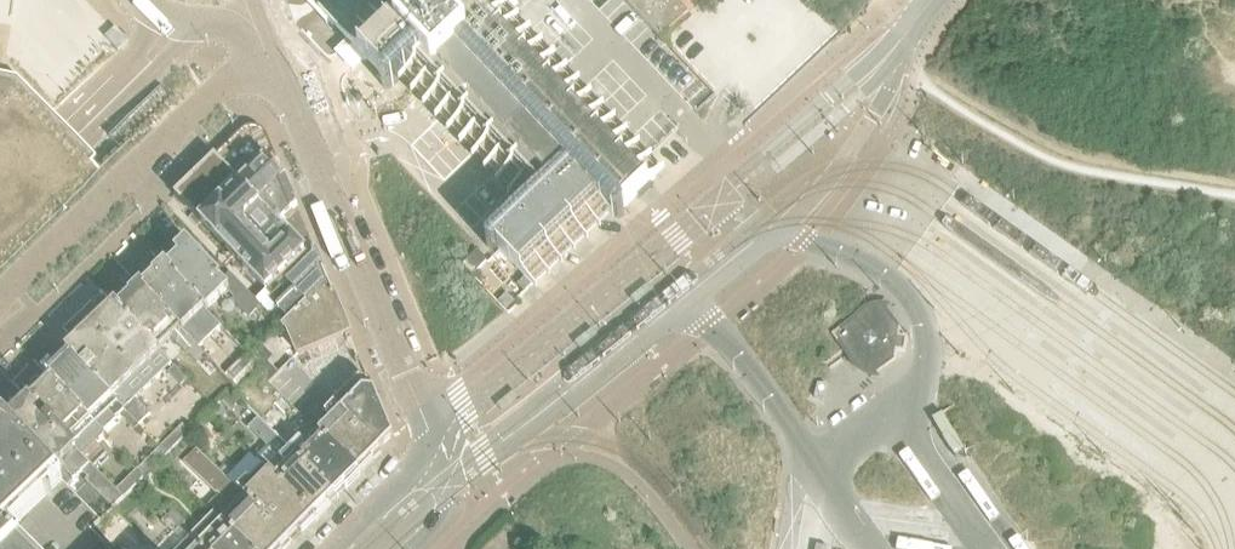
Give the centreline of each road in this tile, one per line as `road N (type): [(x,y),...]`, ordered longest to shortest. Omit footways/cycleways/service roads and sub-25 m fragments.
road 1 (residential): [(436,448),(278,72)]
road 2 (residential): [(0,302),(216,89),(278,72)]
road 3 (residential): [(436,448),(343,548)]

